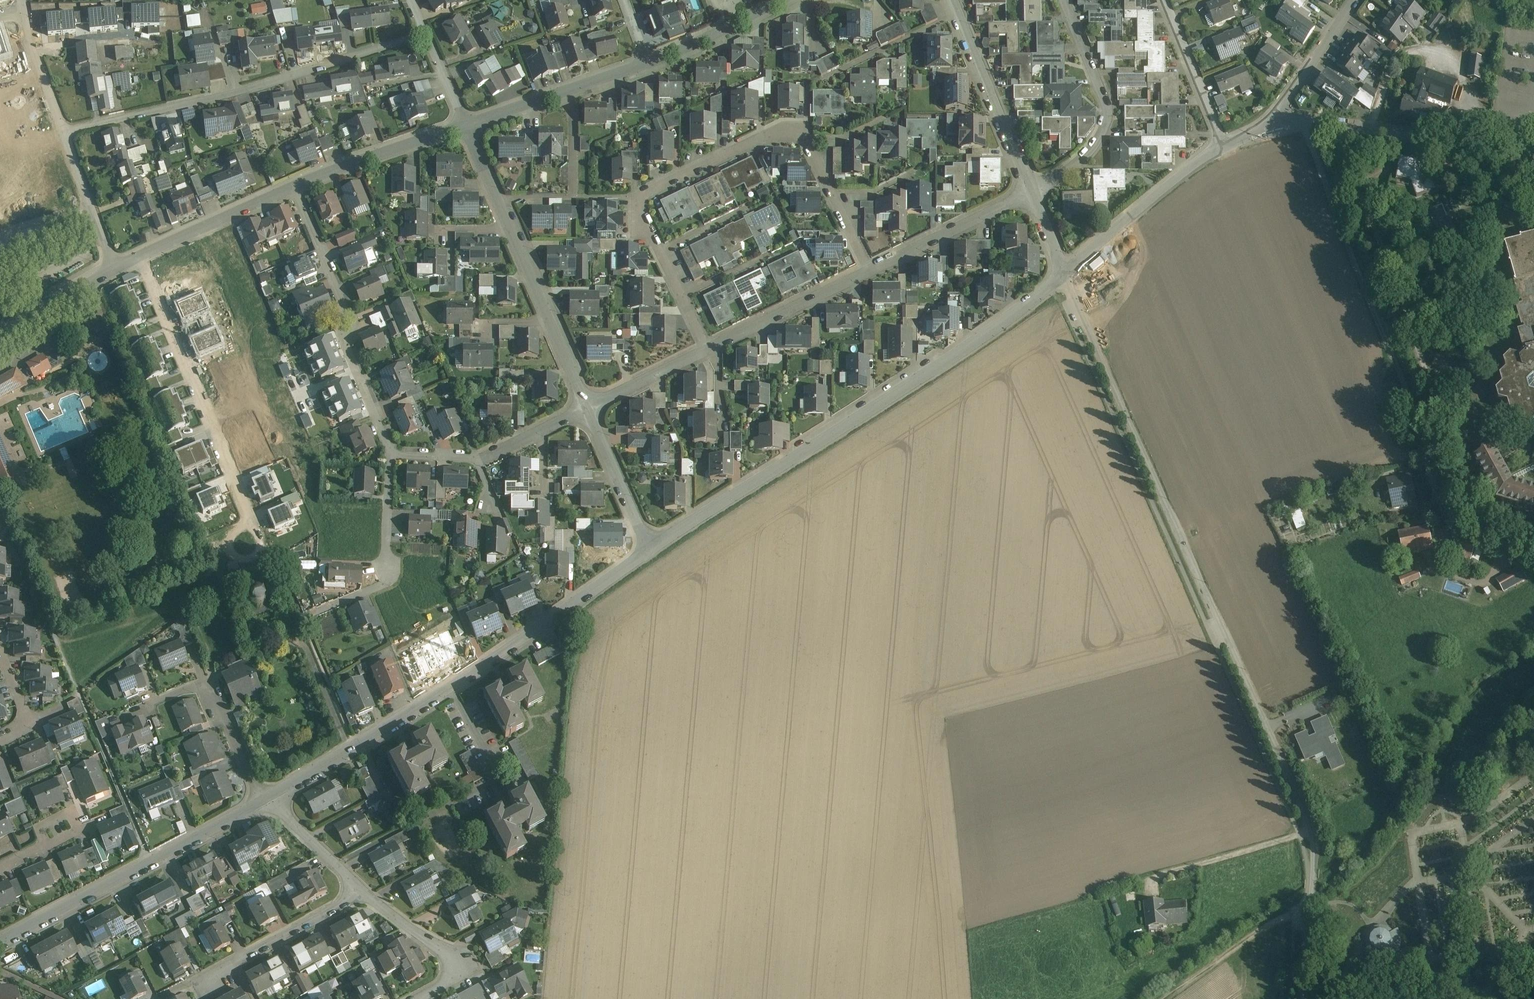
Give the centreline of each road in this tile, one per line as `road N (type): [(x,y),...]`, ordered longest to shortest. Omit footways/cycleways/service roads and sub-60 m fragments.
road 1 (unclassified): [(1303,998),(1312,830),(1065,273)]
road 2 (residential): [(706,349),(639,220),(640,196),(762,137),(803,130),(869,270)]
road 3 (residential): [(1065,273),(650,547)]
road 4 (residential): [(62,134),(236,93),(424,34)]
road 5 (residential): [(588,407),(466,124)]
road 6 (residential): [(266,798),(0,941)]
road 7 (residential): [(294,186),(394,454)]
road 8 (residential): [(141,256),(250,512)]
road 9 (unclassified): [(1275,120),(1533,140)]
road 10 (residential): [(650,547),(453,687)]
road 11 (residential): [(1032,192),(1091,149),(1104,127),(1107,107),(1067,0)]
road 12 (residential): [(453,687),(266,798)]
road 13 (residential): [(953,0),(1032,192)]
road 14 (residential): [(1225,146),(1065,273)]
road 15 (residential): [(466,124),(648,63)]
road 16 (residential): [(202,979),(364,891)]
road 17 (residential): [(294,186),(466,124)]
road 18 (residential): [(706,349),(869,270)]
road 19 (residential): [(869,270),(1032,192)]
road 20 (residential): [(141,256),(294,186)]
road 21 (residential): [(364,891),(449,953),(451,975),(418,998)]
road 22 (residential): [(1225,146),(1165,0)]
road 23 (residential): [(650,547),(588,407)]
road 24 (residential): [(648,63),(781,0)]
road 25 (residential): [(62,134),(116,269)]
road 26 (residential): [(1355,0),(1275,120)]
road 27 (residential): [(266,798),(364,891)]
road 28 (residential): [(210,676),(266,798)]
road 29 (residential): [(0,334),(116,269)]
road 30 (residential): [(588,407),(706,349)]
road 31 (residential): [(22,10),(62,134)]
road 32 (residential): [(394,454),(388,578)]
road 33 (residential): [(478,459),(588,407)]

